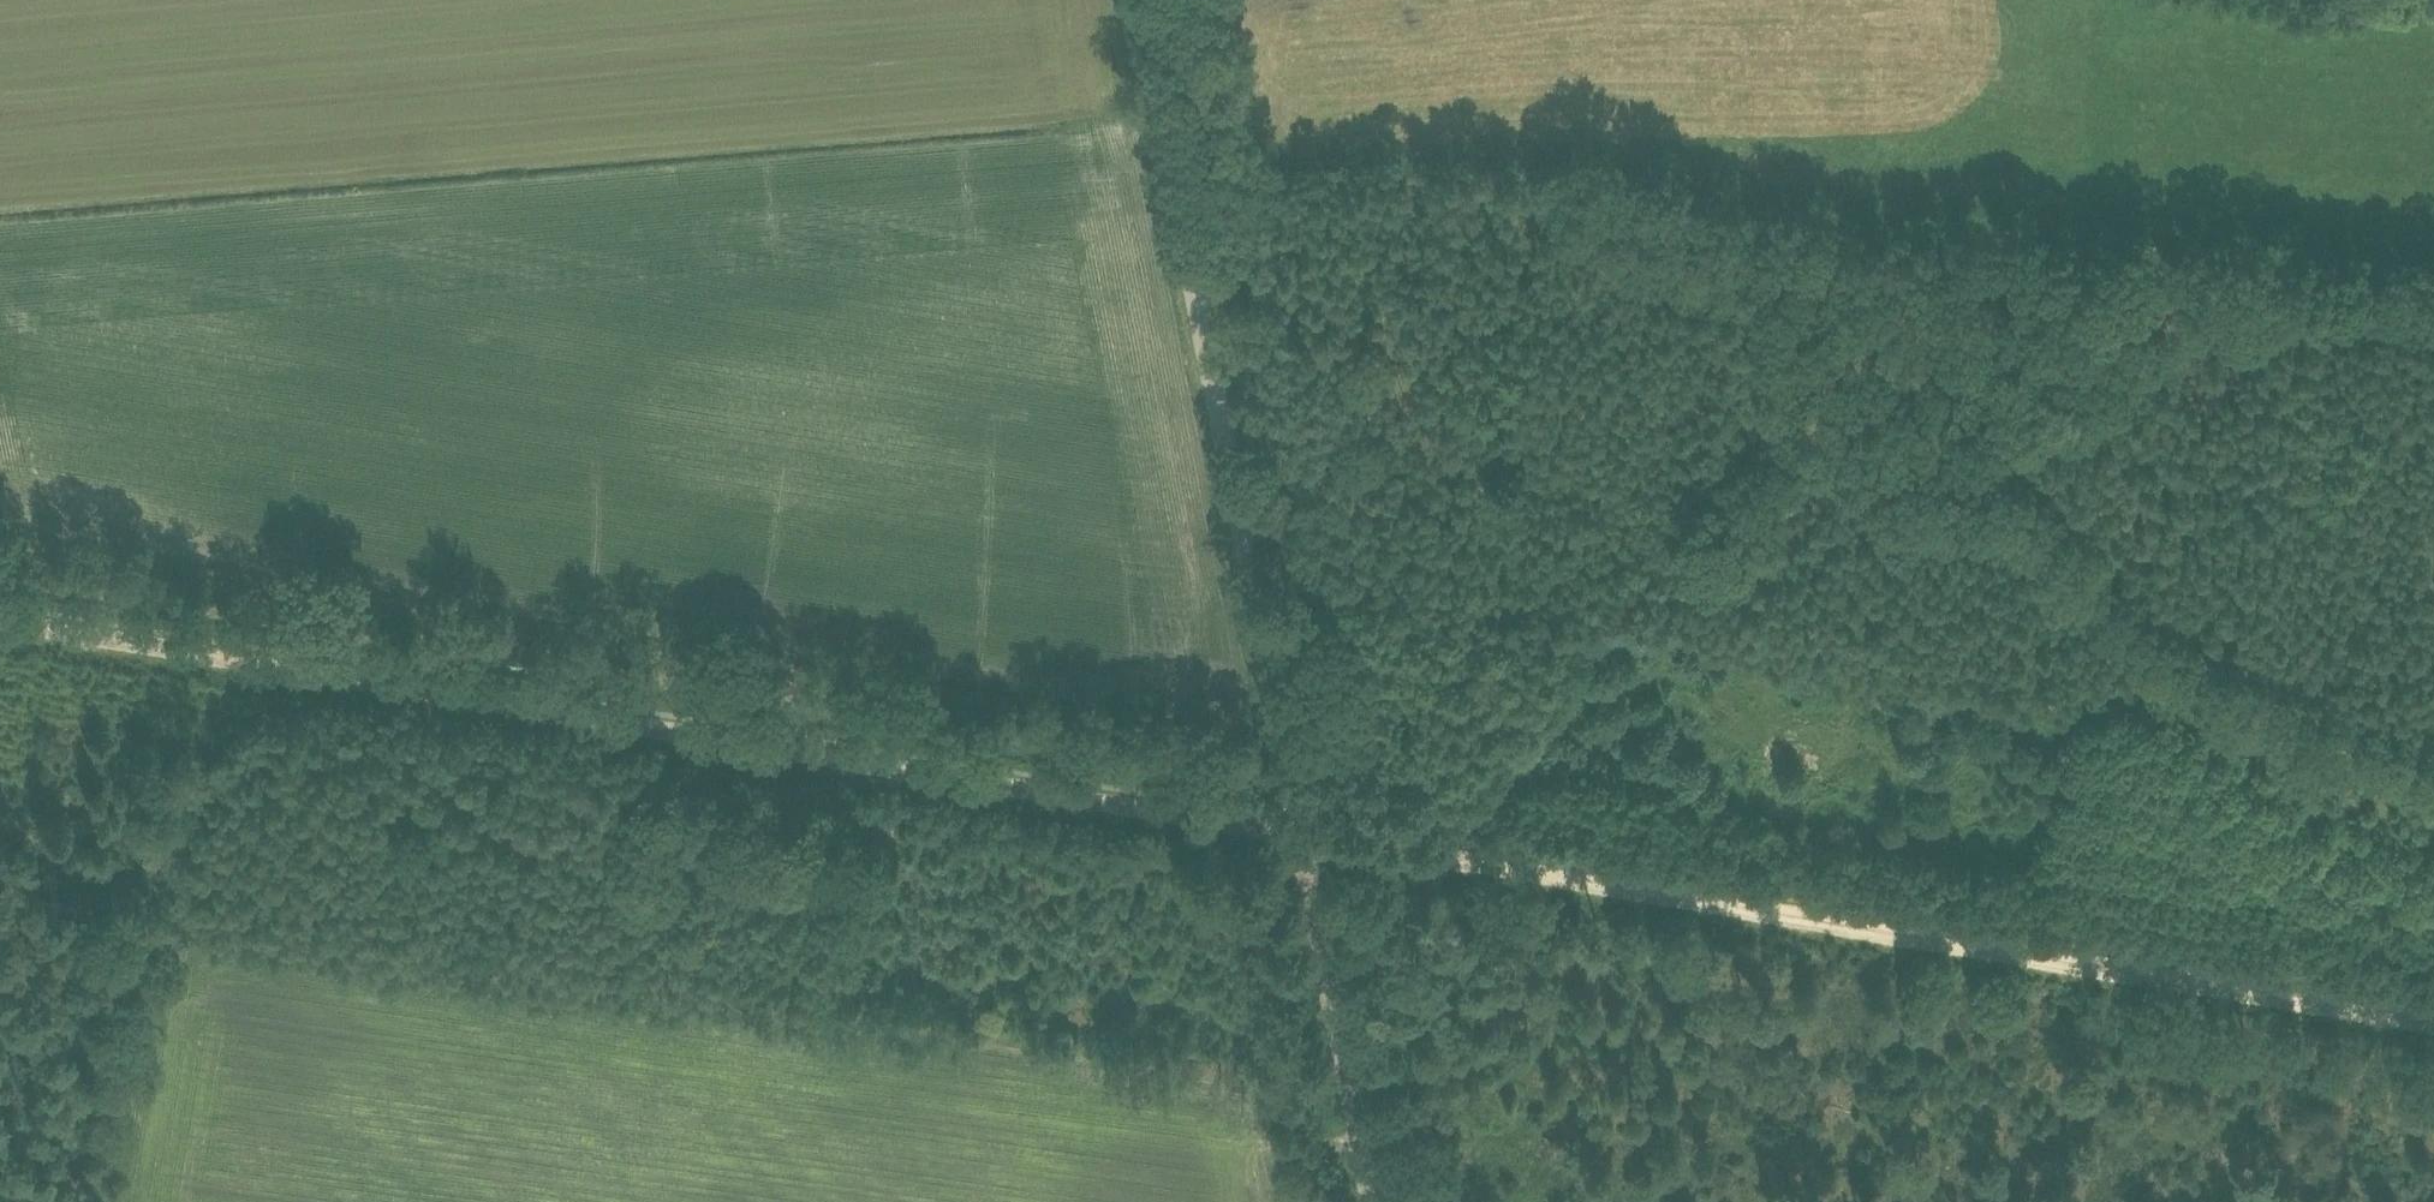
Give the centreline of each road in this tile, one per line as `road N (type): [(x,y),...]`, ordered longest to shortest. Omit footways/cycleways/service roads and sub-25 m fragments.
road 1 (track): [(0,624),(1294,833)]
road 2 (track): [(1294,833),(2433,1023)]
road 3 (track): [(1294,819),(1136,0)]
road 4 (track): [(1369,1201),(1294,833)]

